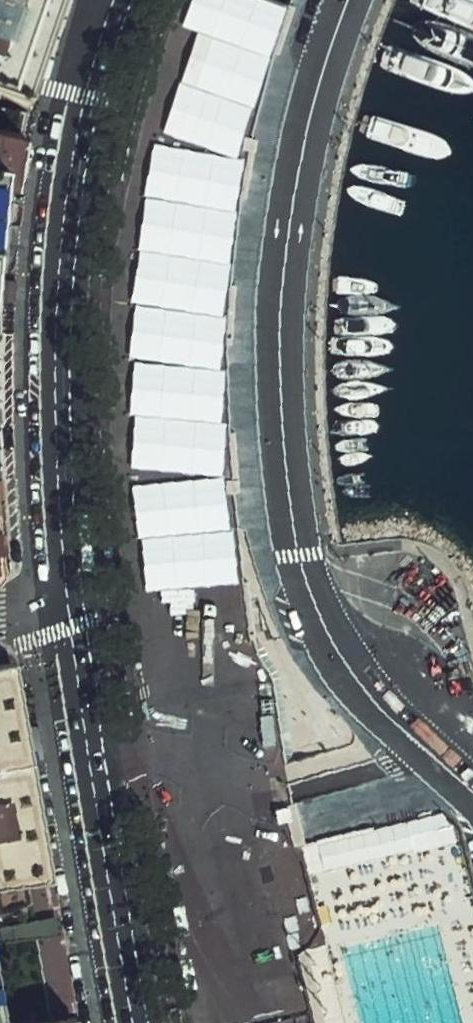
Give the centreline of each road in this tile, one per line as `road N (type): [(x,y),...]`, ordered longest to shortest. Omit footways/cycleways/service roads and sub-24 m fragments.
road 1 (residential): [(349,0),(321,78),(286,242),(278,348),(291,519),(312,598),(348,667),(378,707),(472,792)]
road 2 (secondary): [(71,608),(60,509),(58,297),(78,132),(110,0)]
road 3 (secondary): [(137,1022),(71,608)]

